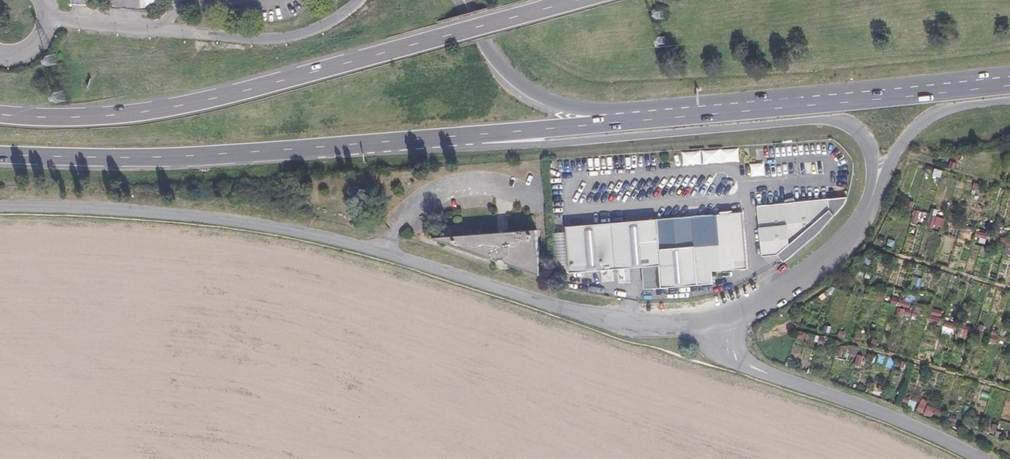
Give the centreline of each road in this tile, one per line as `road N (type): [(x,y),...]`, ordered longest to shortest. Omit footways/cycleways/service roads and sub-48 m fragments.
road 1 (tertiary): [(0,206),(133,209),(273,227),(381,251),(577,315),(639,329),(679,325)]
road 2 (primary): [(577,0),(159,110),(95,118),(0,114)]
road 3 (primary): [(0,155),(187,156),(477,134)]
road 4 (tertiary): [(477,134),(528,146),(846,122),(866,143),(873,194)]
road 5 (primary): [(610,121),(1009,81)]
road 6 (tertiary): [(749,371),(913,425),(983,458)]
road 7 (primary): [(462,0),(519,82),(610,121)]
road 8 (tertiary): [(731,319),(801,283),(849,243),(873,194)]
road 9 (tertiary): [(873,194),(918,129),(944,111),(1009,101)]
road 10 (primary): [(477,134),(610,121)]

